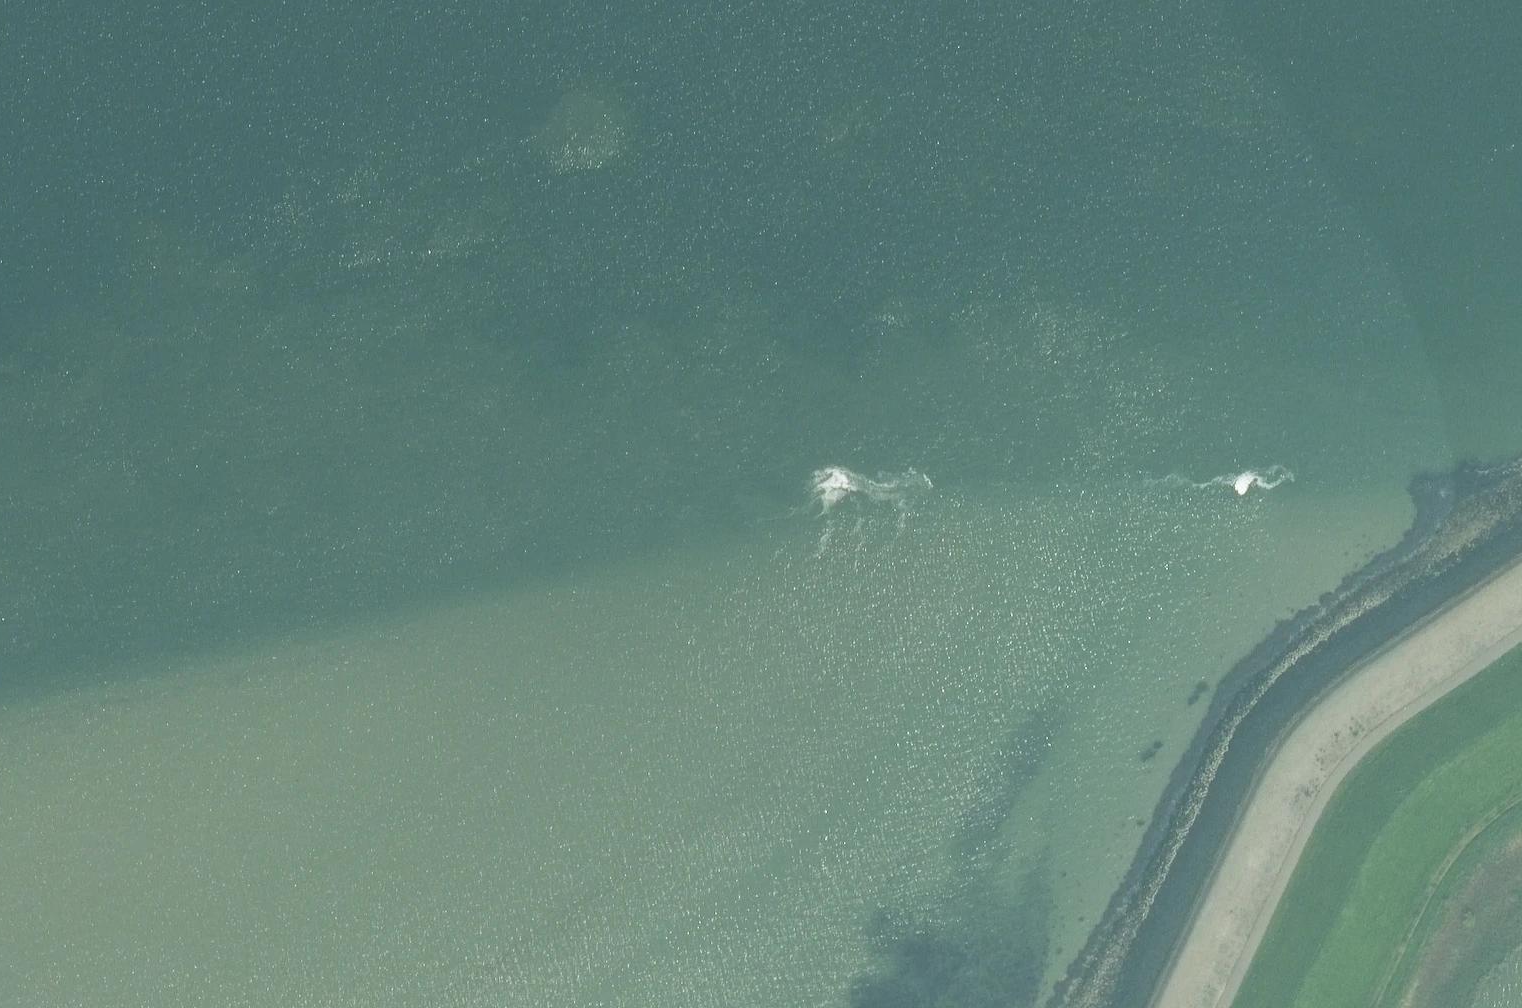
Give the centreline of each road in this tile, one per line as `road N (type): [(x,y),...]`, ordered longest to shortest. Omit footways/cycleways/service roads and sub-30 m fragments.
road 1 (track): [(1379,1007),(1443,874),(1499,802),(1521,788)]

